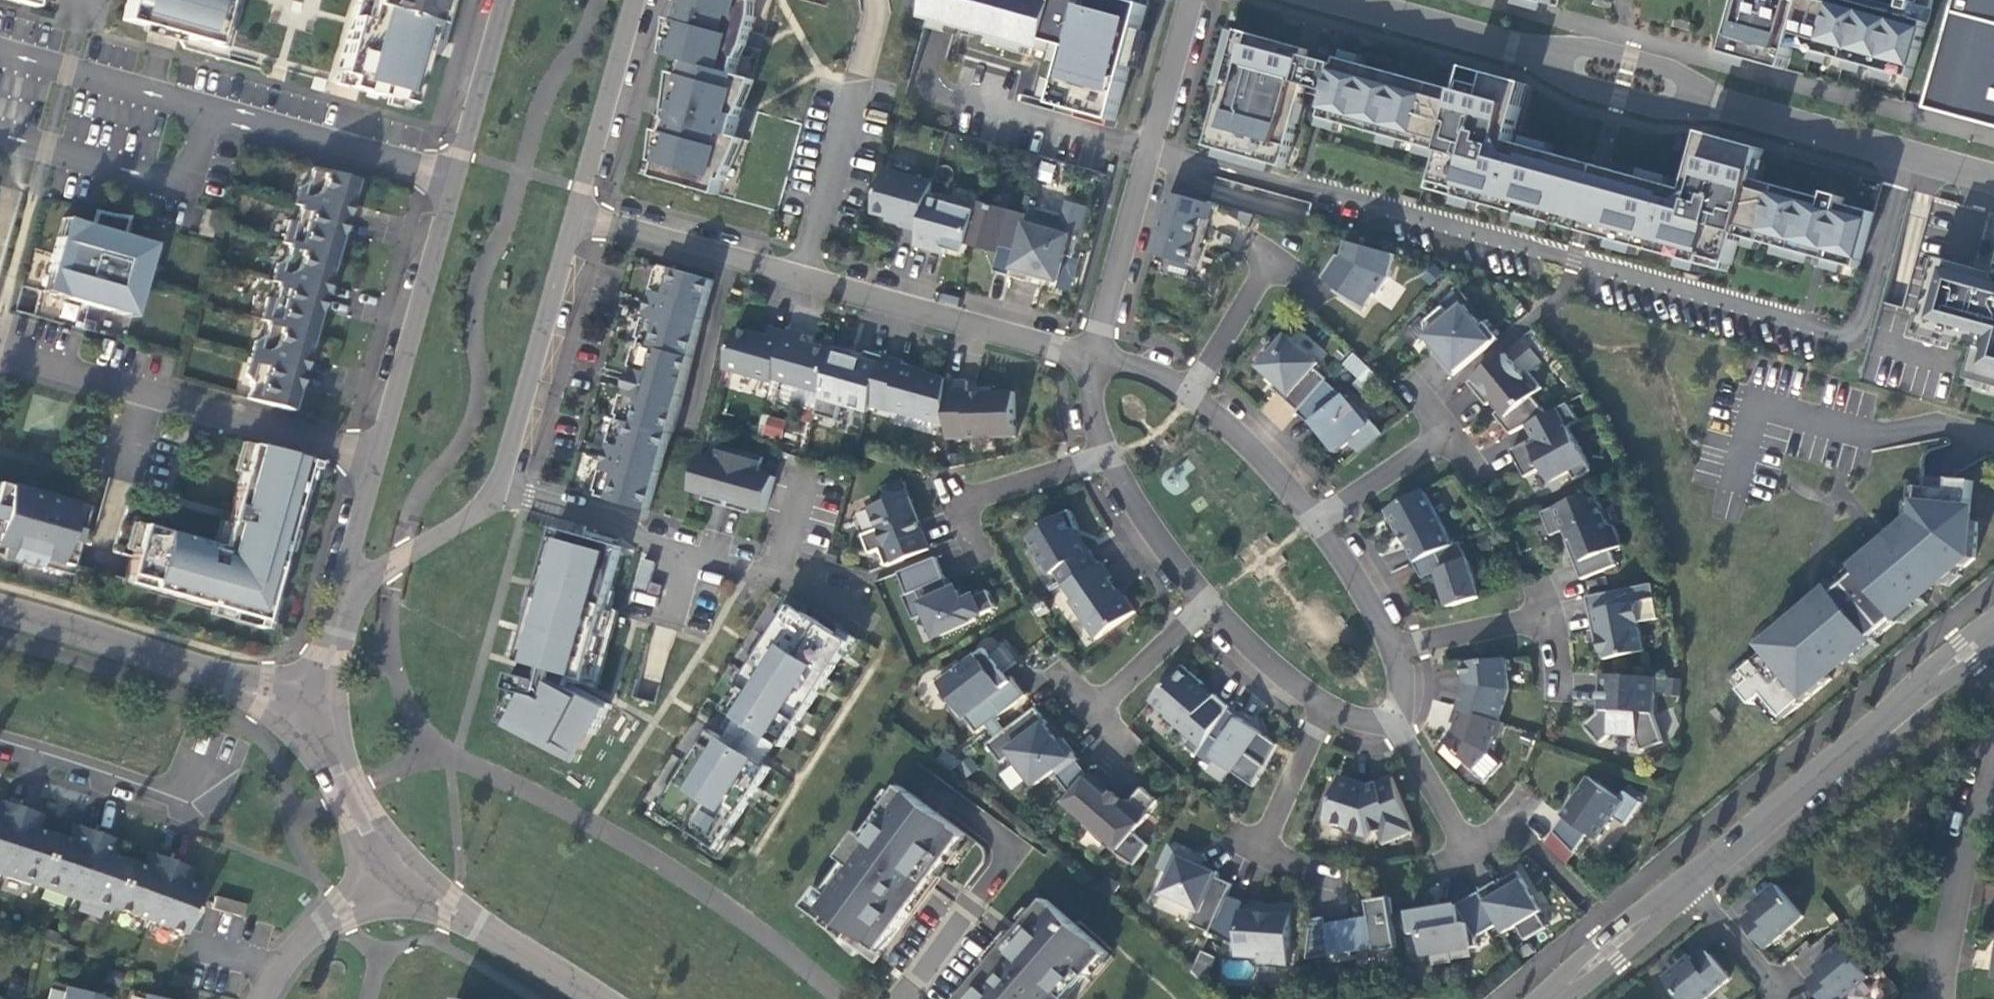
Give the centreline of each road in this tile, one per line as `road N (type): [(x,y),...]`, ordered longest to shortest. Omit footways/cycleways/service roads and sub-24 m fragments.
road 1 (residential): [(1091,358),(575,215)]
road 2 (residential): [(0,332),(38,358),(374,459)]
road 3 (residential): [(1692,879),(1993,632)]
road 4 (residential): [(1091,358),(1191,0)]
road 5 (residential): [(0,612),(286,710),(305,727)]
road 6 (residential): [(1699,100),(1993,183)]
road 7 (residential): [(458,173),(374,459)]
road 8 (residential): [(504,488),(575,215)]
road 9 (residential): [(0,135),(162,180),(190,178),(210,109)]
road 10 (residential): [(898,998),(1009,851),(945,800)]
road 11 (residential): [(210,109),(458,173)]
road 12 (residential): [(406,864),(453,905),(600,998)]
road 13 (residential): [(1993,768),(1967,850),(1944,998)]
road 14 (residential): [(0,749),(158,796),(220,784)]
road 15 (residential): [(575,215),(636,0)]
road 16 (residential): [(1332,0),(1543,58)]
road 17 (residential): [(210,109),(0,51)]
road 18 (residential): [(337,608),(504,488)]
road 19 (residential): [(406,864),(320,926),(280,967),(262,998)]
road 20 (residential): [(504,488),(685,550)]
road 21 (residential): [(1546,998),(1692,879)]
road 22 (residential): [(1329,515),(1250,424),(1198,385)]
road 23 (residential): [(685,550),(860,606)]
road 24 (residential): [(1102,463),(1208,610)]
road 25 (residential): [(505,0),(458,173)]
road 26 (residential): [(1699,100),(1675,72),(1585,47),(1543,58)]
road 27 (residential): [(1543,58),(1577,89),(1663,112),(1699,100)]
road 28 (residential): [(305,727),(406,864)]
road 29 (residential): [(1208,610),(1264,668),(1326,714)]
road 30 (residential): [(1469,854),(1392,720)]
road 31 (residential): [(1264,855),(1326,714)]
road 32 (residential): [(374,459),(337,608)]
road 33 (residential): [(1401,649),(1360,558),(1329,515)]
road 34 (residential): [(1096,712),(1208,610)]
road 35 (residential): [(1549,620),(1401,649)]
road 36 (residential): [(1783,998),(1692,879)]
road 37 (residential): [(963,509),(1102,463)]
road 38 (residential): [(1272,261),(1198,385)]
road 39 (residential): [(1446,431),(1329,515)]
road 40 (residential): [(685,550),(653,689)]
road 41 (residential): [(337,608),(305,727)]

